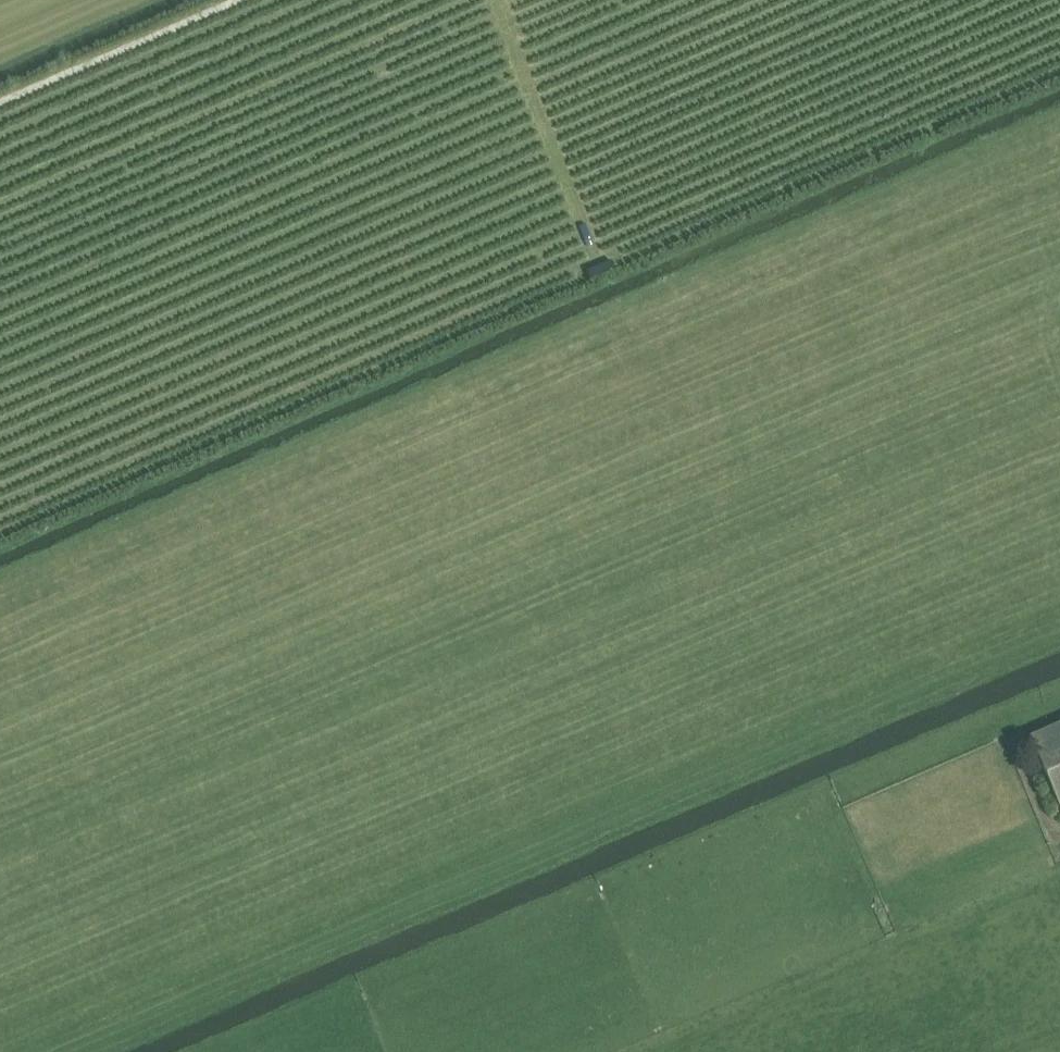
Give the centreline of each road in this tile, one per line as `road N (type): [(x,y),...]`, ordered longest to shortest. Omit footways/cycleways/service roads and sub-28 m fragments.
road 1 (track): [(0,104),(240,0)]

